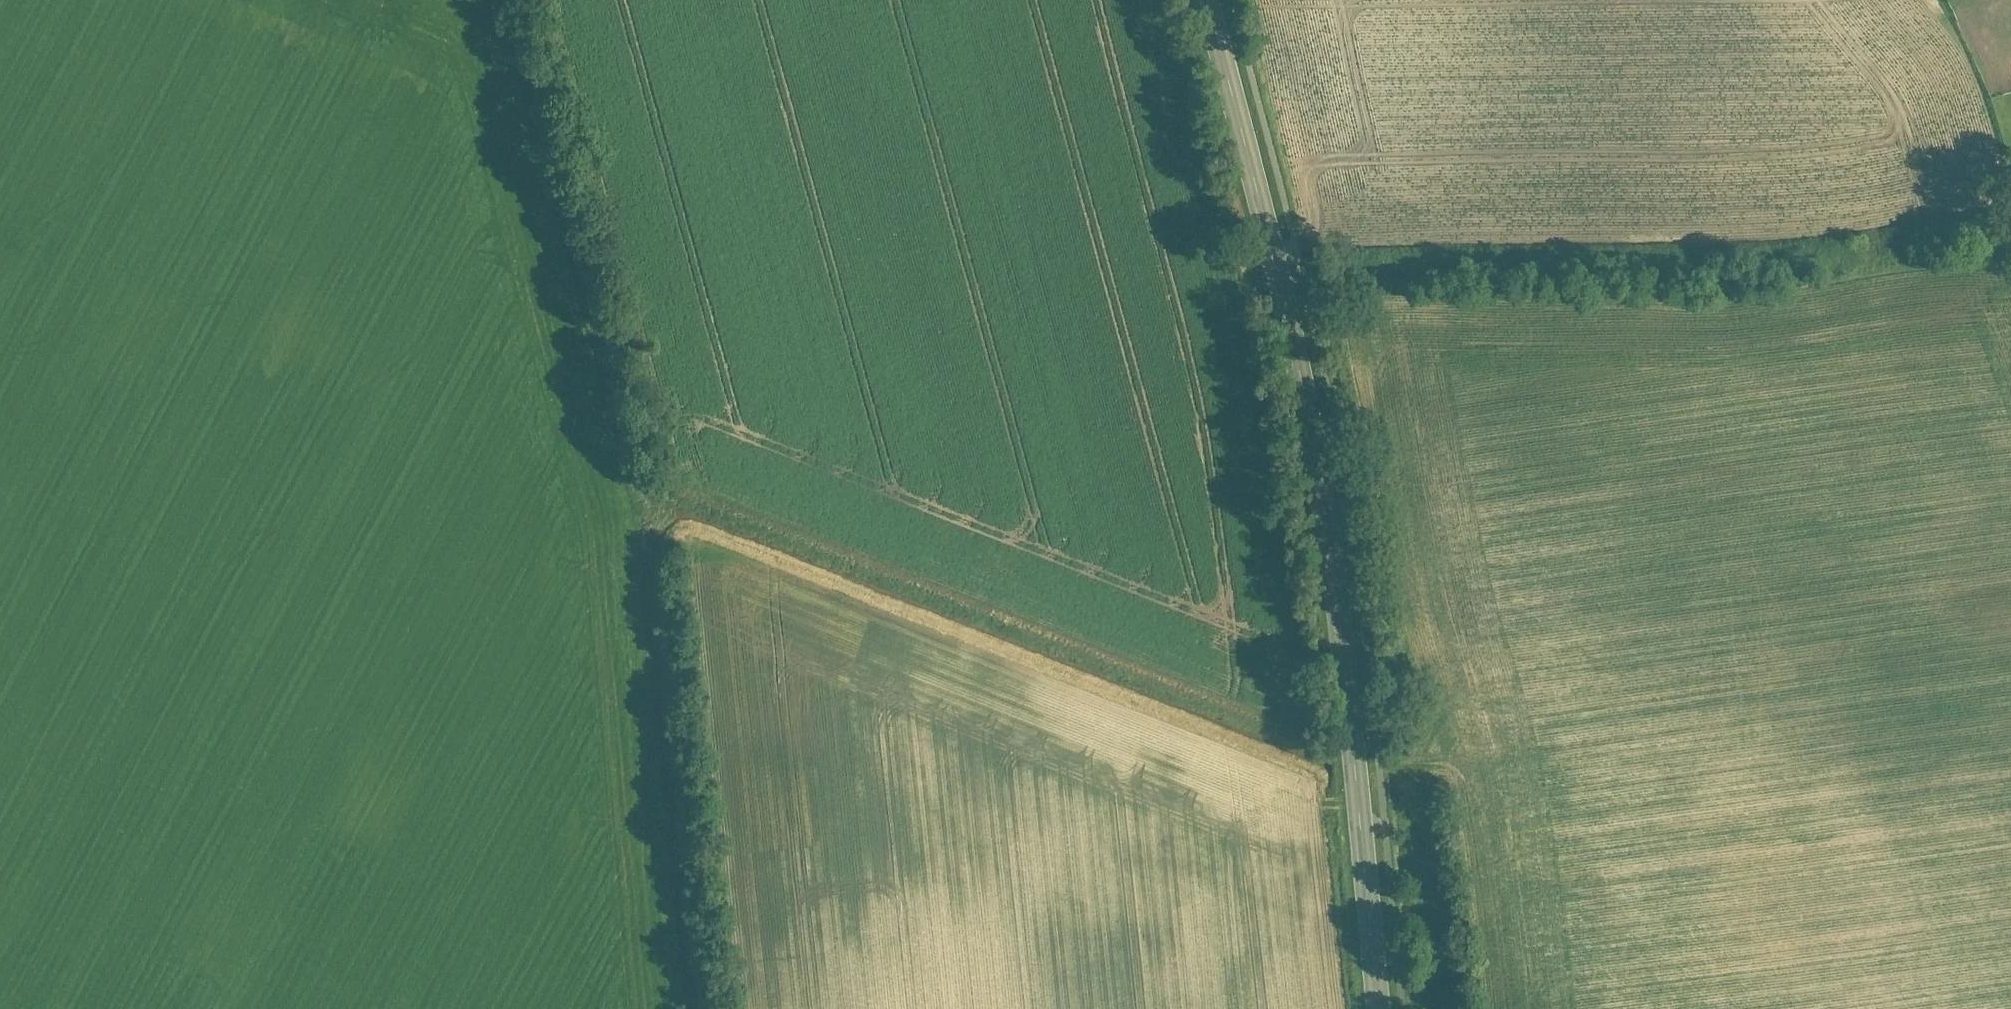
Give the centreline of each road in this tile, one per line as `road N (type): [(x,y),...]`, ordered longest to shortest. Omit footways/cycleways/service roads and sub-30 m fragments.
road 1 (tertiary): [(1379,1008),(1337,599),(1301,380),(1274,239),(1207,0)]

